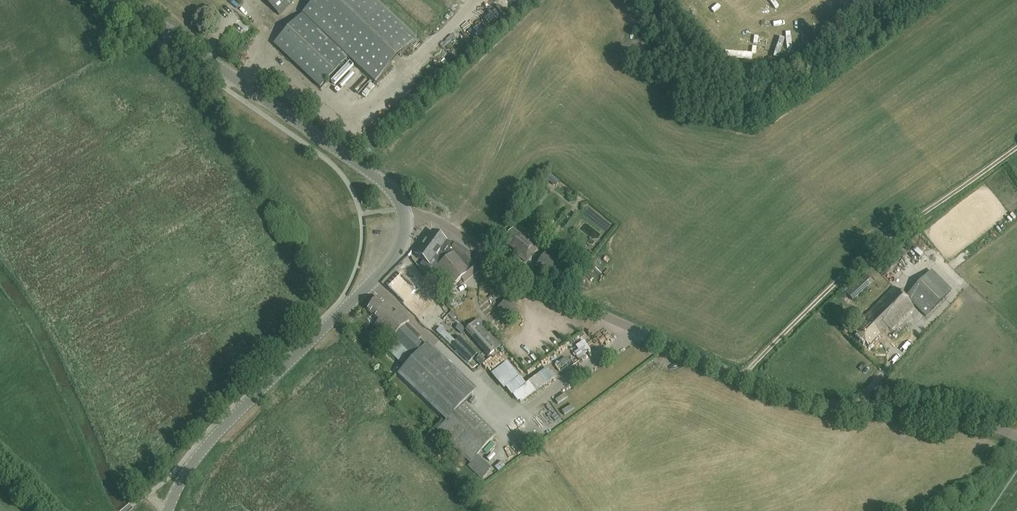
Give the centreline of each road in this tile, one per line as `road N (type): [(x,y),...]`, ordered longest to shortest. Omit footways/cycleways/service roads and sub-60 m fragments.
road 1 (tertiary): [(1016,436),(973,419),(796,397),(520,277),(447,224),(404,208)]
road 2 (secondary): [(167,510),(200,451),(396,255),(404,208)]
road 3 (secondary): [(404,208),(379,179),(130,0)]

